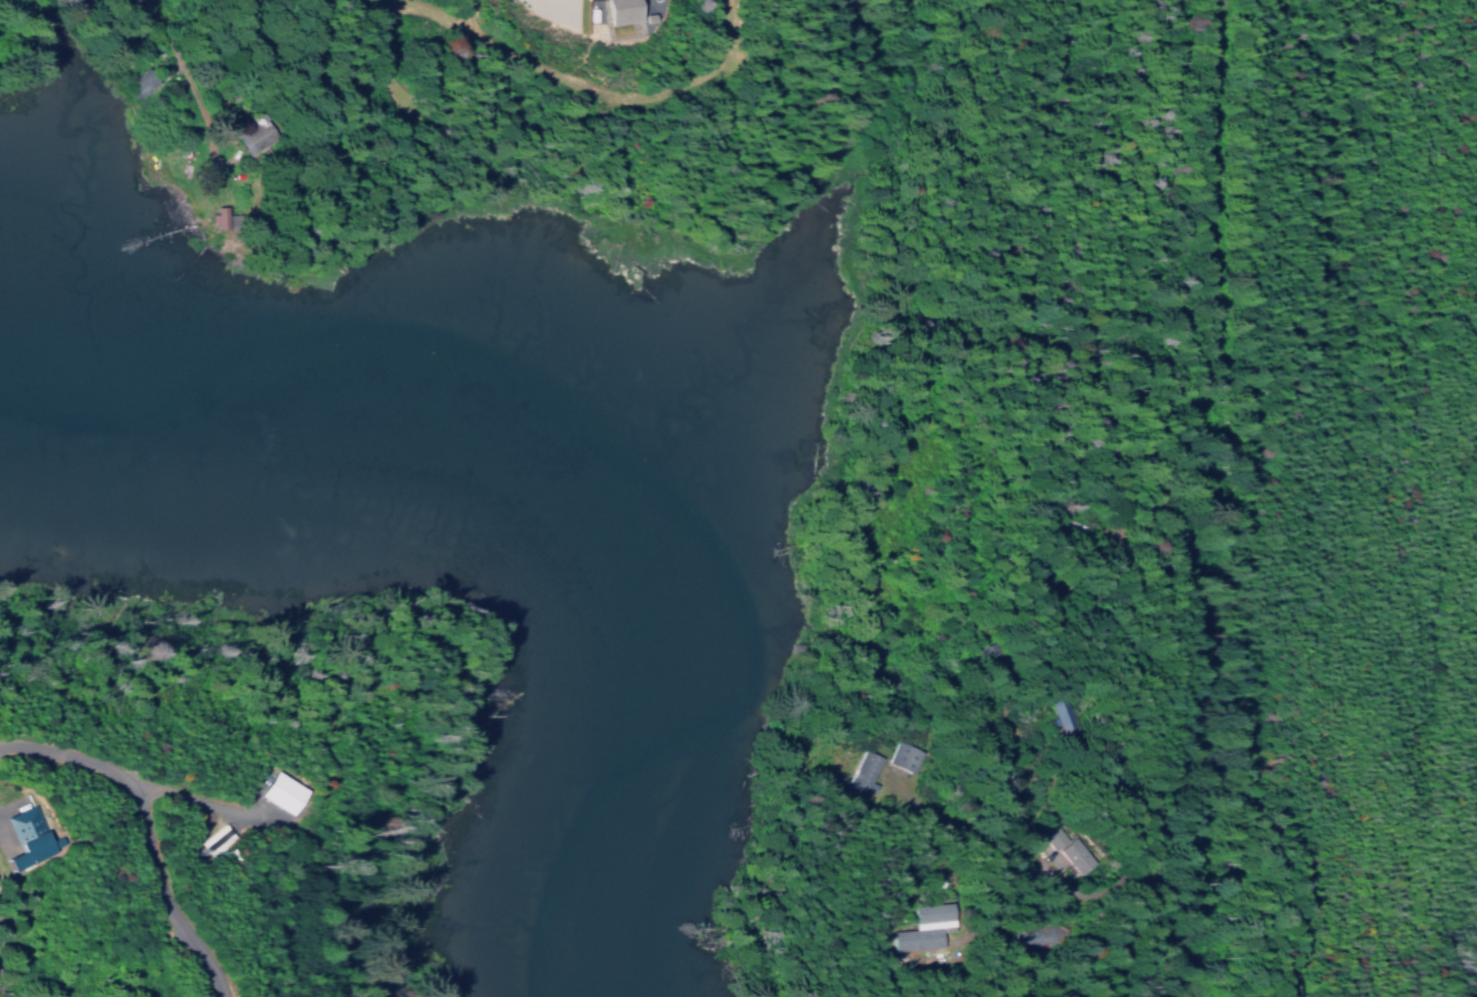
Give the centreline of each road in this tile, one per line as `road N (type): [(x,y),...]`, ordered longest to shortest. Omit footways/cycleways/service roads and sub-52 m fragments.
road 1 (residential): [(934,817),(1012,818),(1061,893),(1086,896),(1138,890),(1172,827),(1196,737),(1215,583),(1211,0)]

